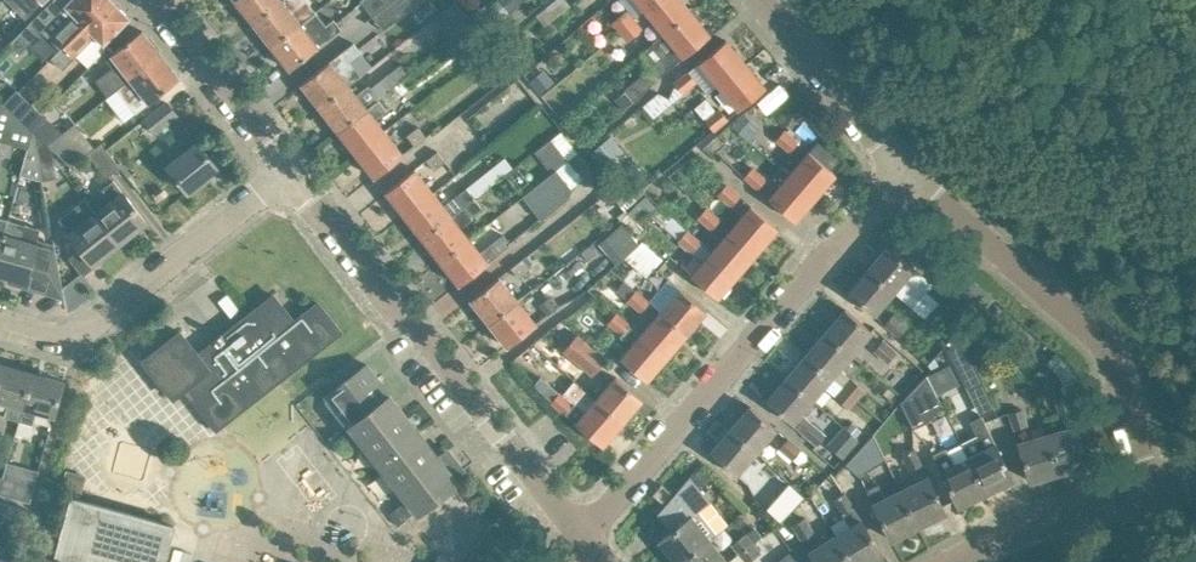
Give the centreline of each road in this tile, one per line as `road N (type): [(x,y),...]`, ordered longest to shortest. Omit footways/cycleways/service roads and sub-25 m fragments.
road 1 (residential): [(583,537),(900,171)]
road 2 (residential): [(583,537),(291,170)]
road 3 (residential): [(1148,494),(1133,422),(1089,331),(900,171)]
road 4 (residential): [(0,321),(73,334),(291,170)]
road 5 (residential): [(291,170),(152,0)]
road 6 (residential): [(900,171),(764,0)]
road 7 (residential): [(953,561),(1024,529),(1148,494)]

